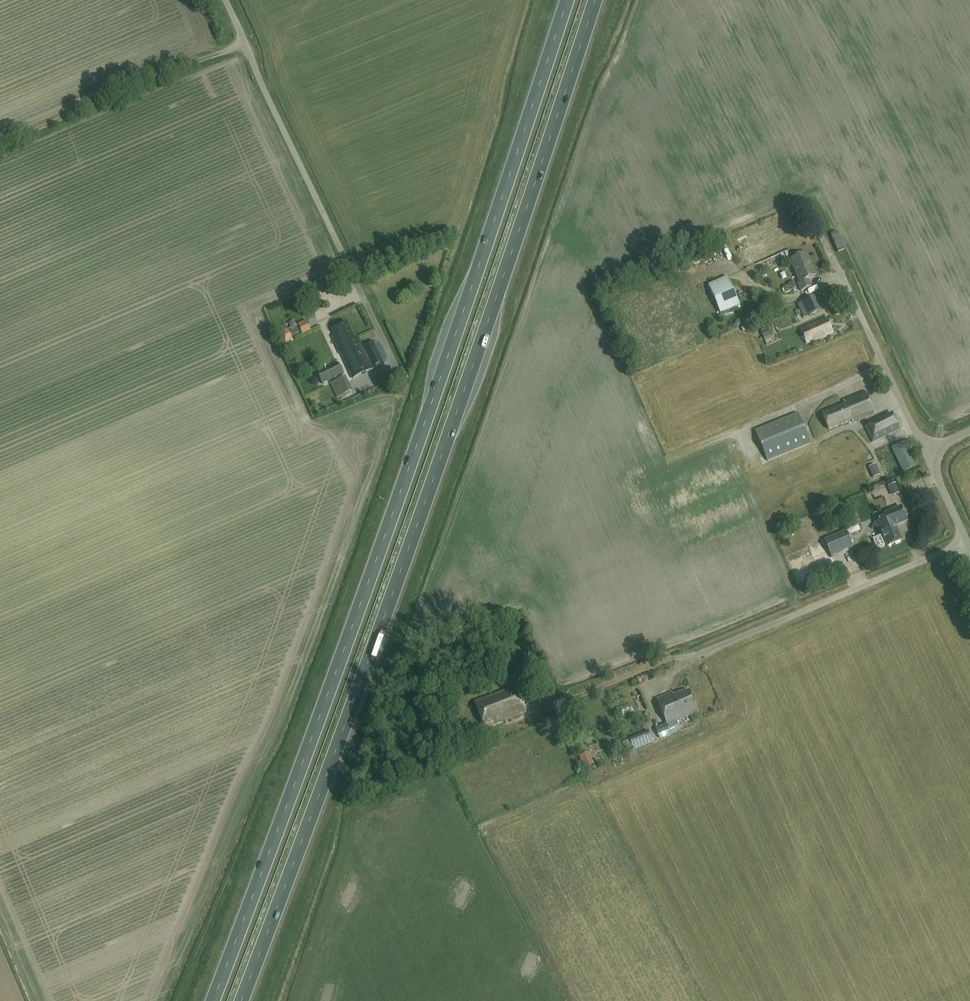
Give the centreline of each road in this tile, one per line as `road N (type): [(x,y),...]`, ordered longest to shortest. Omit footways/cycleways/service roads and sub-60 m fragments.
road 1 (trunk): [(567,0),(212,1000)]
road 2 (trunk): [(241,1000),(478,352),(593,0)]
road 3 (unclassified): [(649,685),(697,656),(965,541)]
road 4 (unclassified): [(926,454),(842,277)]
road 5 (track): [(687,662),(582,696),(543,700)]

